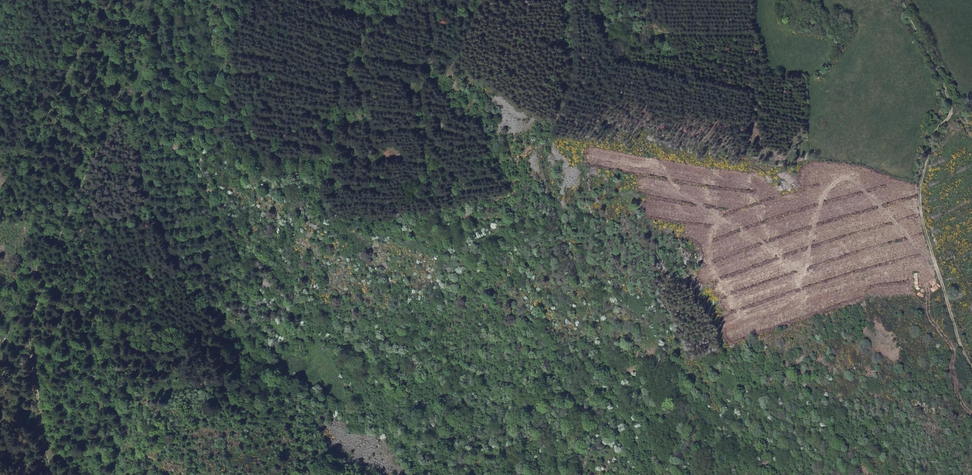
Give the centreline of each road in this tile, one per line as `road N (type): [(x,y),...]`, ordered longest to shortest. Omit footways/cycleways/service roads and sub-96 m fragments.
road 1 (track): [(95,0),(37,159),(31,359),(54,474)]

